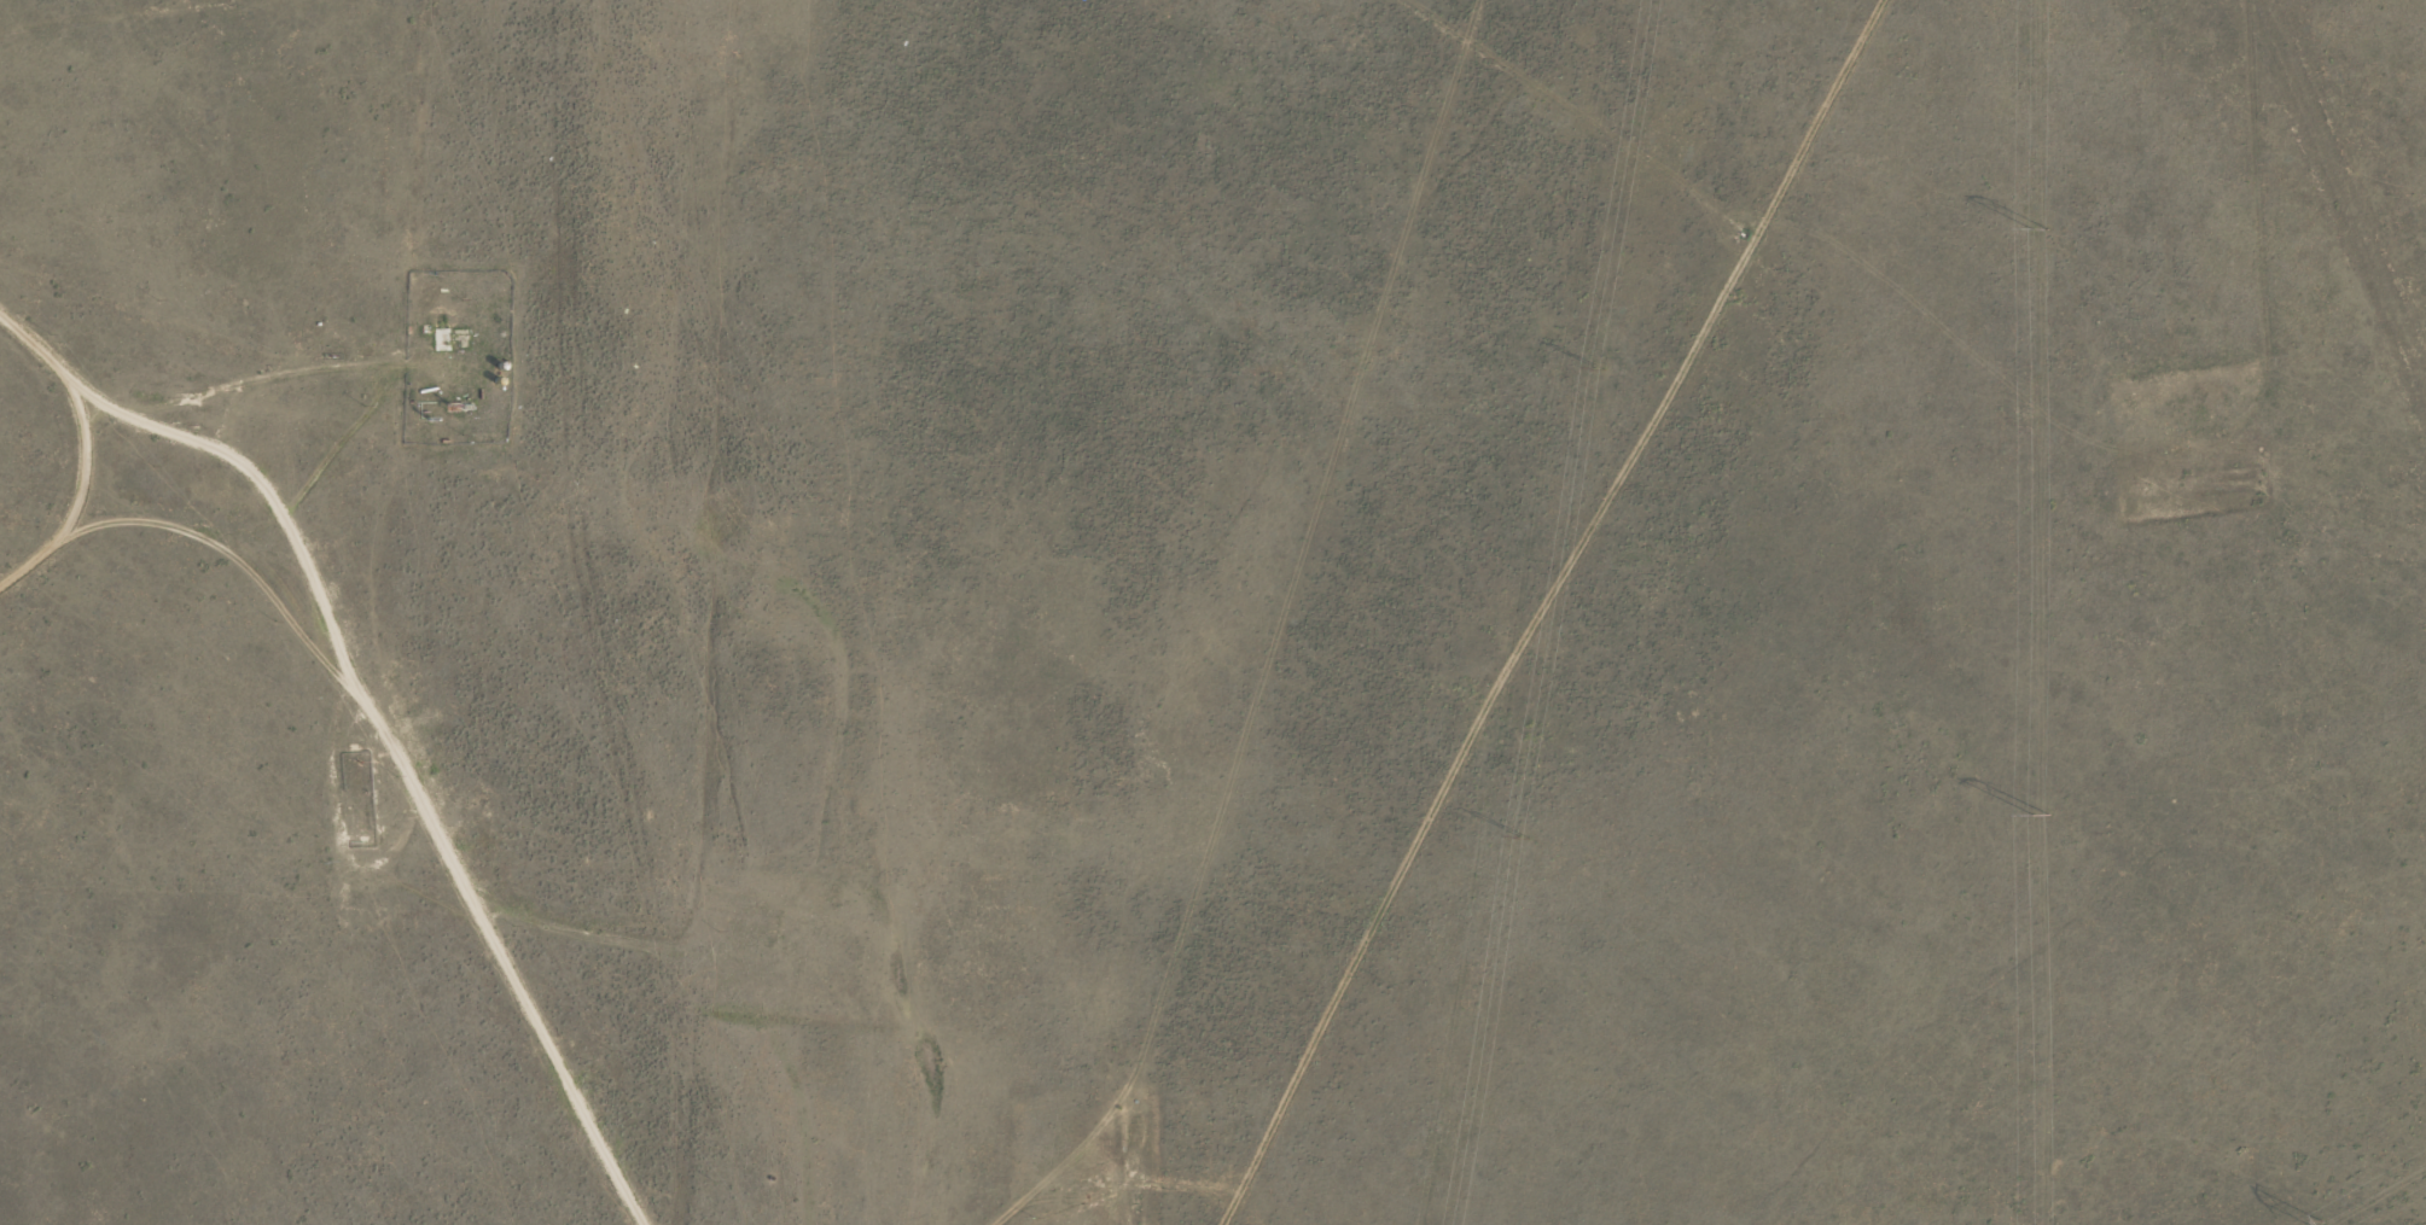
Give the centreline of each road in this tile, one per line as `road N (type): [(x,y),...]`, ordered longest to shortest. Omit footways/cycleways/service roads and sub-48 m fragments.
road 1 (residential): [(209,508),(203,463),(76,385),(17,276),(0,216)]
road 2 (residential): [(252,0),(325,25),(526,5)]

